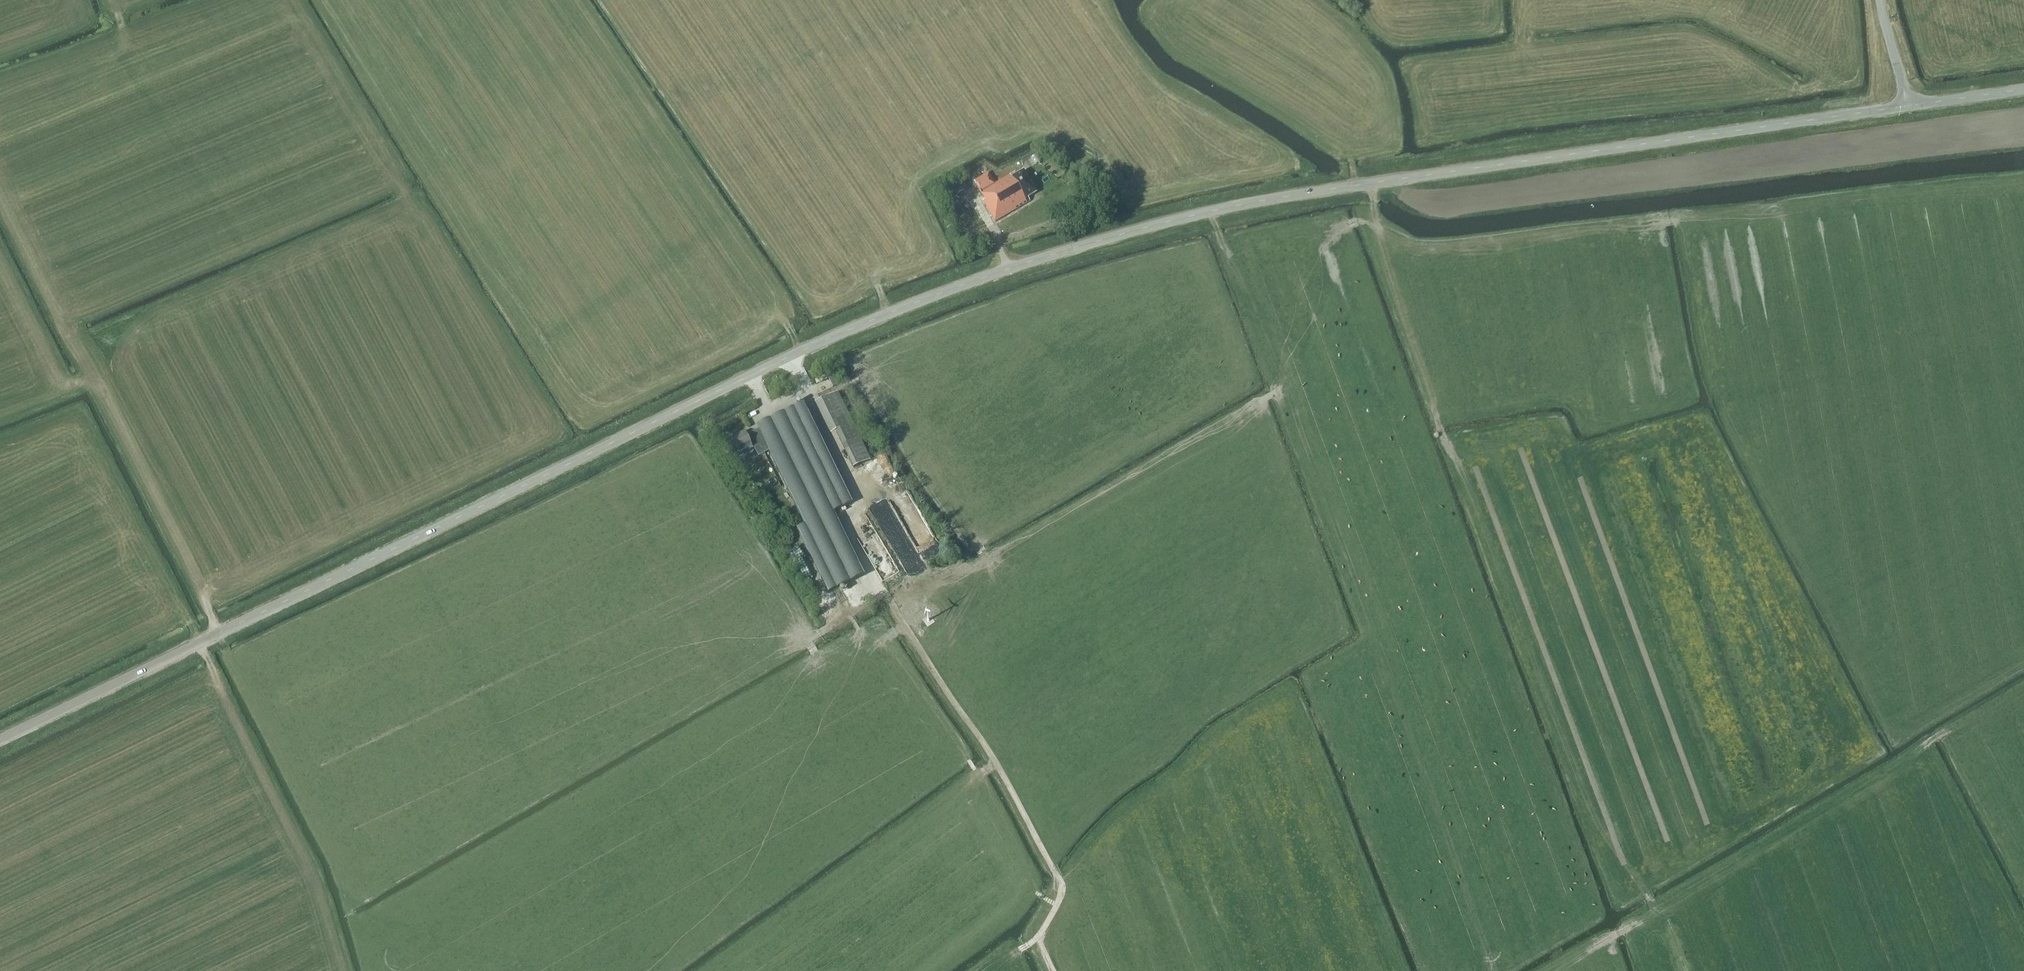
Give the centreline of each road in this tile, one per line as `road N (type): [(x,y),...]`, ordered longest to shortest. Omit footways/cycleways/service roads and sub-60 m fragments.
road 1 (secondary): [(0,736),(719,385),(1046,254),(1218,205),(1906,106)]

